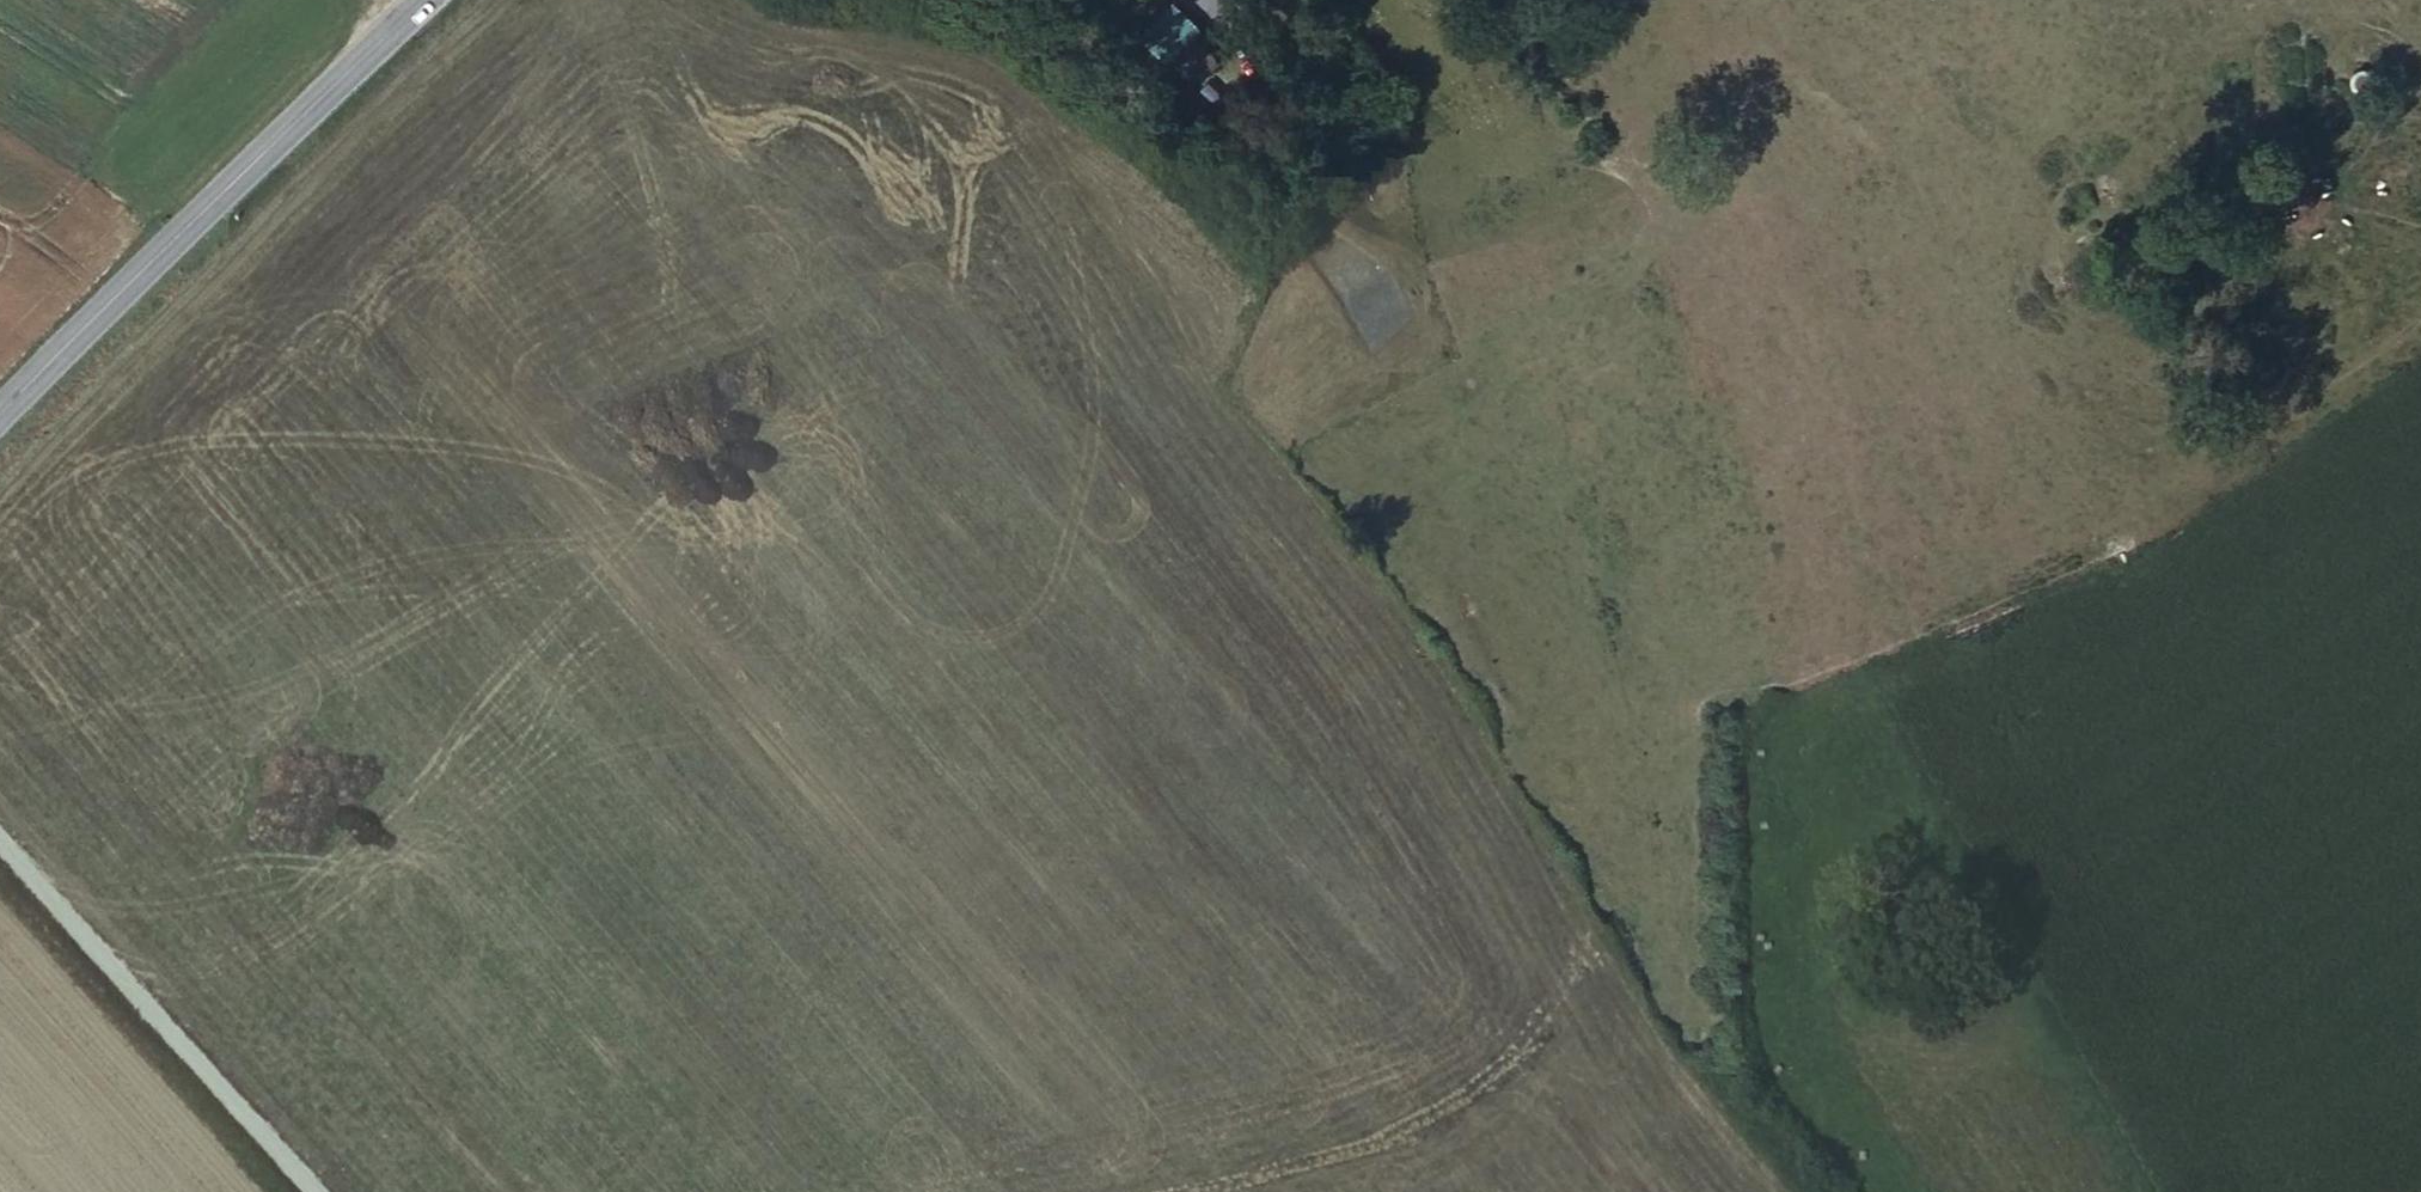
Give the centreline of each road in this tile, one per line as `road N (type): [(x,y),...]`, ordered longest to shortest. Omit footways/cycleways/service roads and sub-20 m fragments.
road 1 (tertiary): [(0,452),(436,0)]
road 2 (track): [(0,837),(311,1191)]

